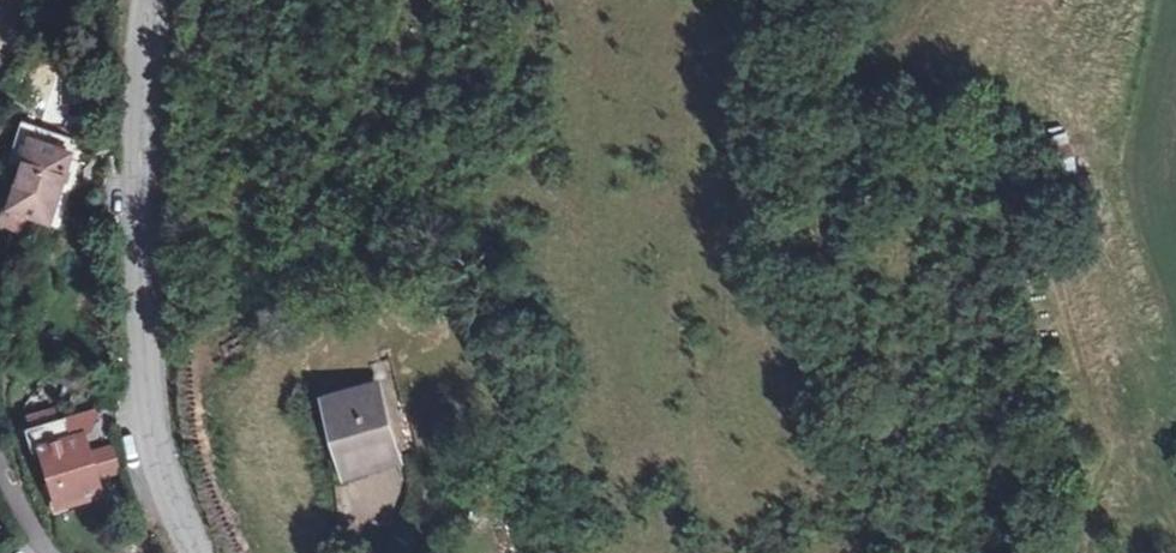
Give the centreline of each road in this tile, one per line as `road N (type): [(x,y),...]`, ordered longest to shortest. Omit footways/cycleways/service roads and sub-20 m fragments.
road 1 (tertiary): [(150,0),(141,185),(154,433),(197,552)]
road 2 (track): [(1175,548),(1114,430),(1027,182)]

